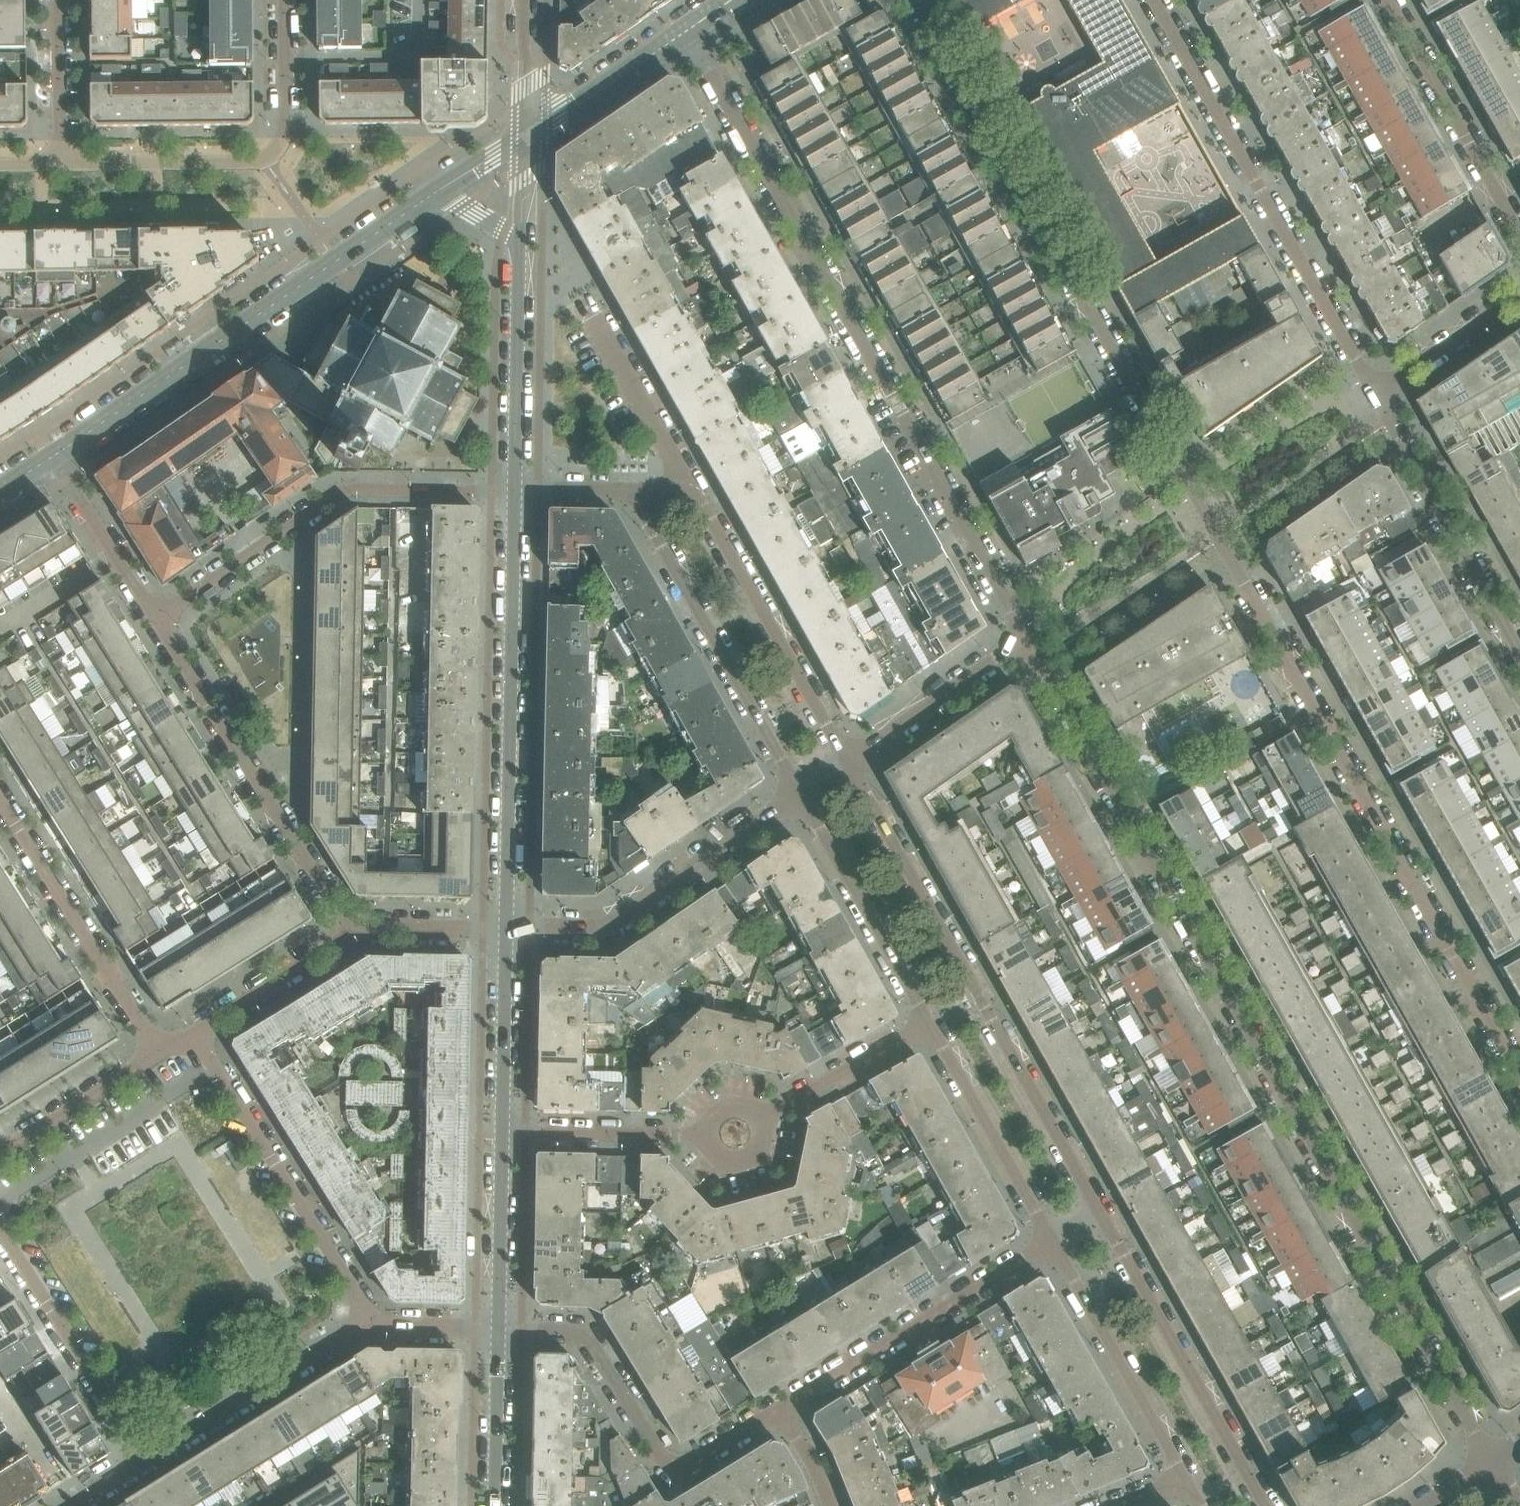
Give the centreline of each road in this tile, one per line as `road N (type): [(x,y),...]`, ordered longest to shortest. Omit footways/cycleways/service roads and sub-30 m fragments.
road 1 (residential): [(915,0),(1519,1076)]
road 2 (residential): [(1491,1460),(1025,640)]
road 3 (residential): [(690,38),(1025,640)]
road 4 (residential): [(1100,1214),(845,764)]
road 5 (residential): [(53,457),(436,192)]
road 6 (residential): [(1152,0),(1373,394)]
road 7 (residential): [(514,493),(503,935)]
road 8 (residential): [(514,493),(342,493),(154,621)]
road 9 (residential): [(784,1406),(670,1476),(585,1330),(496,1328)]
road 10 (residential): [(60,165),(248,162),(277,151),(284,0)]
road 11 (residential): [(351,931),(154,621)]
road 12 (residential): [(633,497),(799,793)]
road 13 (residential): [(503,935),(611,925),(799,793)]
road 14 (residential): [(368,1322),(194,1034)]
road 15 (residential): [(1266,1505),(1100,1214)]
road 16 (residential): [(845,764),(681,472)]
road 17 (residential): [(1051,1243),(784,1406)]
road 18 (residential): [(1519,658),(1373,394)]
road 19 (residential): [(0,803),(159,1053)]
road 20 (residential): [(1519,242),(1385,0)]
road 21 (residential): [(1051,1243),(1184,1481)]
road 22 (residential): [(138,1462),(368,1322)]
road 23 (residential): [(0,1233),(138,1462)]
road 24 (residential): [(799,793),(929,1023)]
road 25 (residential): [(520,240),(514,493)]
road 26 (residential): [(929,1023),(1051,1243)]
road 27 (residential): [(1025,640),(845,764)]
road 28 (residential): [(501,1131),(704,1135)]
road 29 (residential): [(681,472),(583,300)]
road 30 (residential): [(501,1131),(496,1328)]
road 31 (residential): [(503,935),(501,1131)]
road 32 (residential): [(761,1119),(929,1023)]
road 33 (residential): [(154,621),(53,457)]
road 34 (residential): [(159,1053),(0,1155)]
road 35 (residential): [(529,135),(690,38)]
road 36 (residential): [(351,931),(194,1034)]
road 37 (residential): [(496,1328),(492,1505)]
road 38 (residential): [(1373,394),(1519,296)]
road 39 (residential): [(58,0),(60,165)]
road 40 (residential): [(351,931),(503,935)]
road 41 (residential): [(530,0),(529,135)]
road 42 (residential): [(368,1322),(496,1328)]

